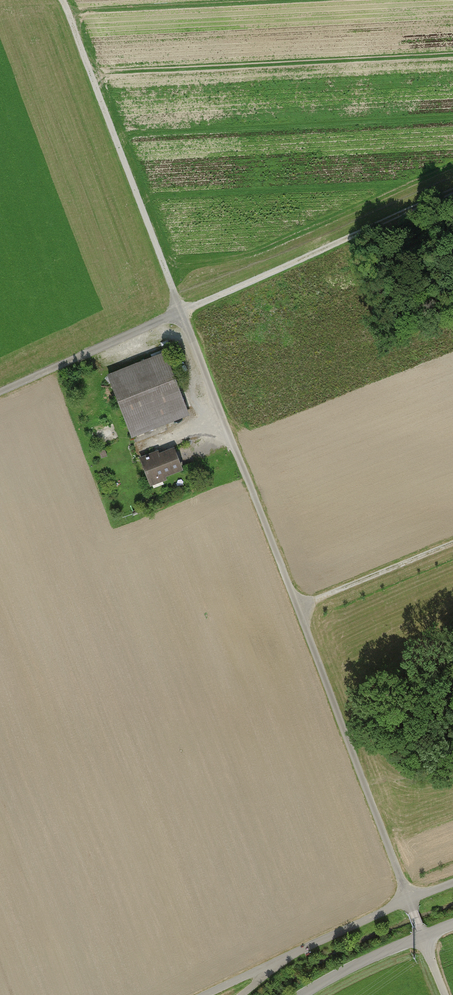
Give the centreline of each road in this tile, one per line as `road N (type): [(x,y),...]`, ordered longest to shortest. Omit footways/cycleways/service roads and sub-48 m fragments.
road 1 (track): [(180,315),(445,994)]
road 2 (track): [(180,315),(62,0)]
road 3 (track): [(180,315),(452,195)]
road 4 (track): [(0,395),(180,315)]
road 5 (track): [(274,963),(452,883)]
road 6 (track): [(298,610),(452,545)]
road 7 (unclassified): [(452,924),(303,994)]

